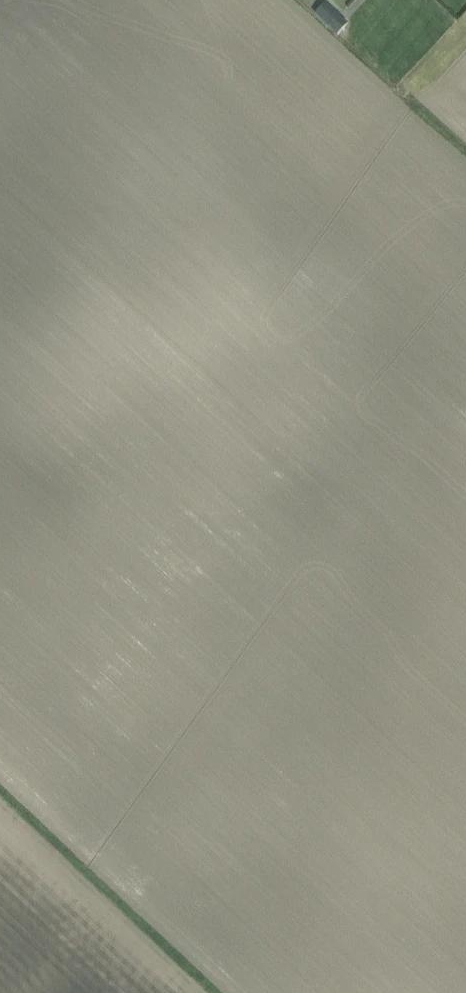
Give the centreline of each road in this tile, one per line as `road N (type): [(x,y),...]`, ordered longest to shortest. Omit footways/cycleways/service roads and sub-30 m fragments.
road 1 (track): [(193,992),(0,810)]

